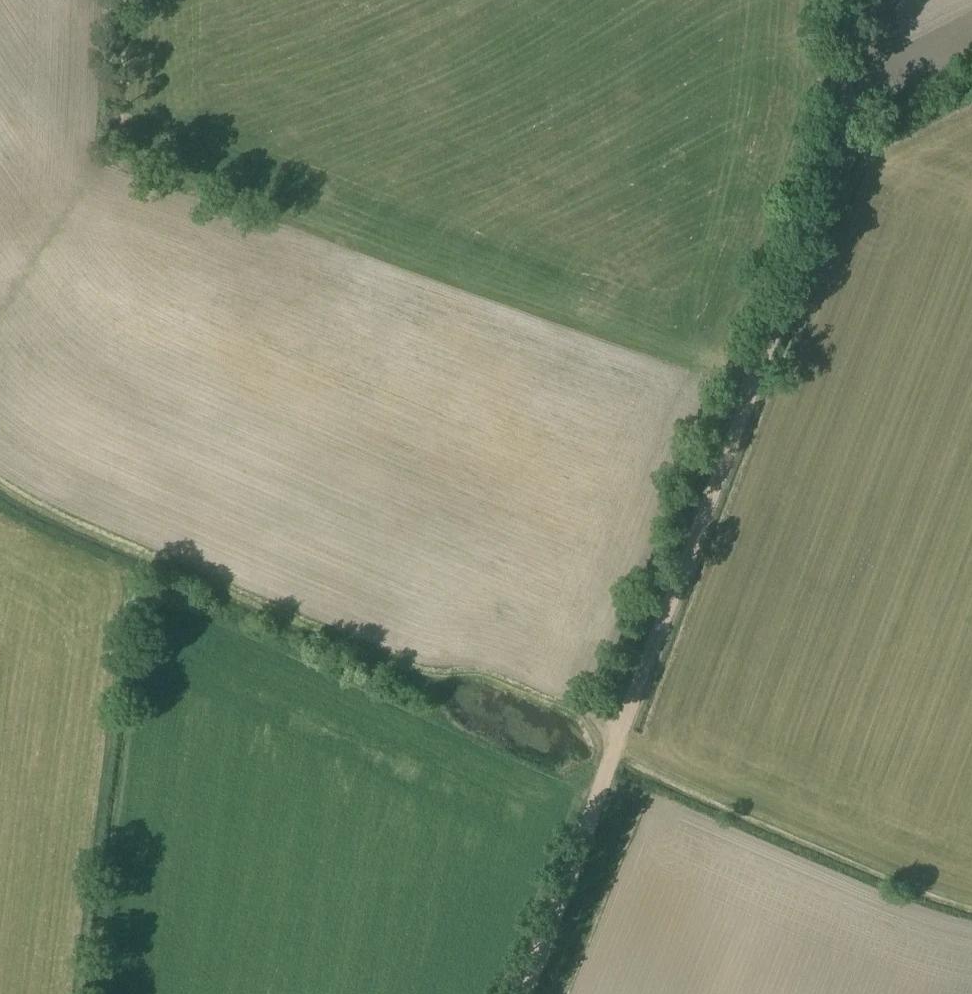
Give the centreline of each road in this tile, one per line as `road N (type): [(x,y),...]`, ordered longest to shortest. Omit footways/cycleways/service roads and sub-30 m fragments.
road 1 (track): [(614,750),(825,203),(834,0)]
road 2 (track): [(520,993),(614,750)]

